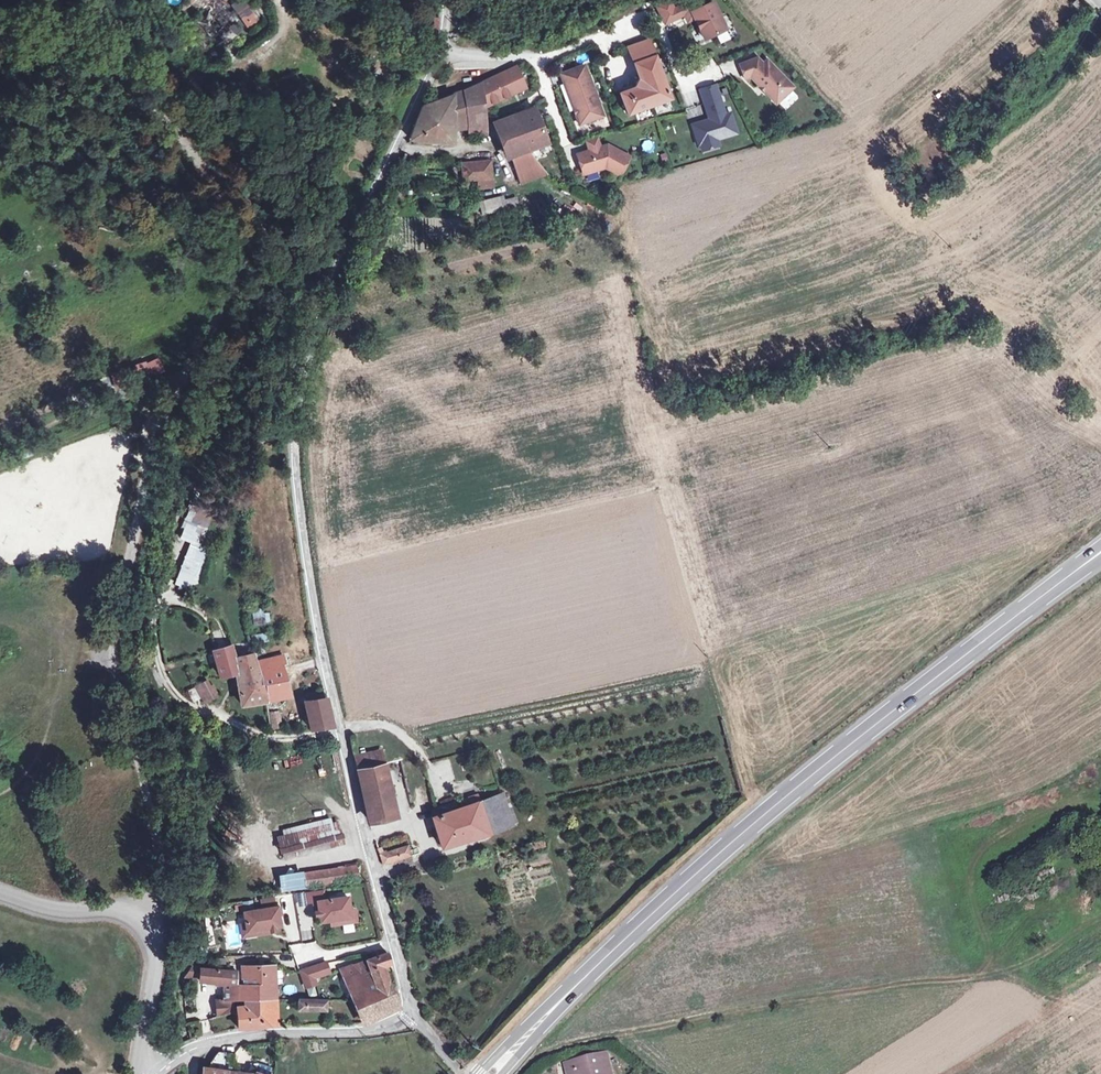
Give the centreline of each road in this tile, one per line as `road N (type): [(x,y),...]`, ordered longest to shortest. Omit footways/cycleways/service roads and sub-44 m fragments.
road 1 (track): [(142,924),(153,888),(151,831),(110,669),(112,612),(159,420),(232,281),(233,198),(206,150),(143,109),(0,47)]
road 2 (residential): [(410,1014),(345,752),(294,474),(298,391),(313,337),(365,208),(444,54)]
road 3 (secondary): [(492,1073),(769,803),(1092,558)]
road 4 (residential): [(0,892),(55,909),(122,910),(142,924),(154,942),(155,970),(137,1073)]
road 5 (residential): [(410,1014),(359,1033),(253,1034),(148,1073)]
road 6 (residential): [(538,59),(651,15),(678,87),(713,75)]

